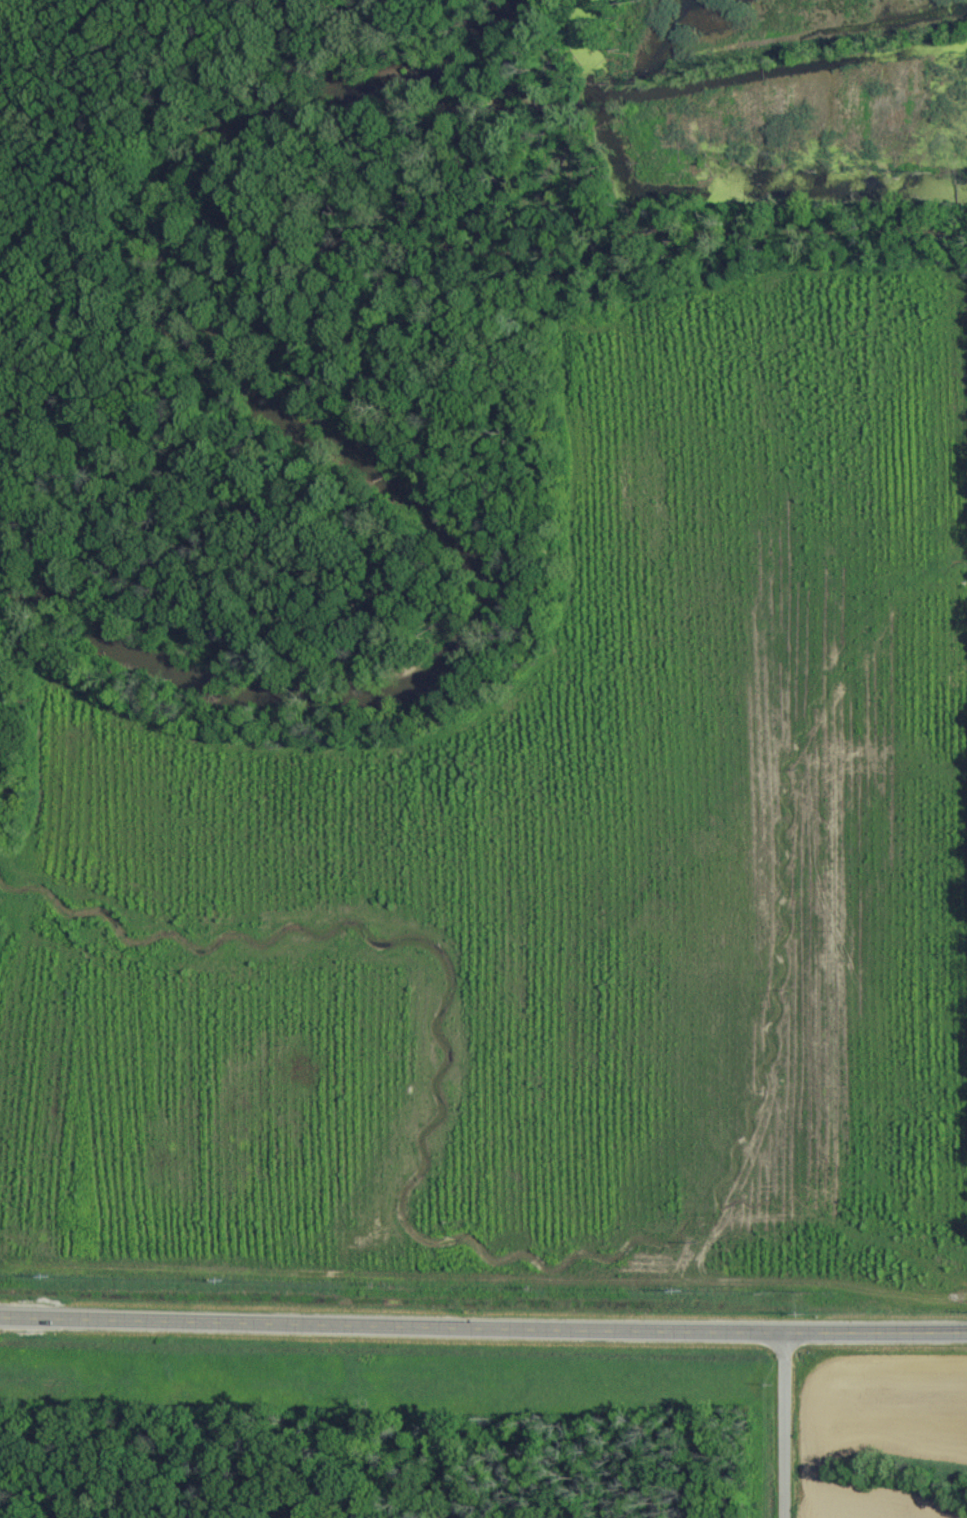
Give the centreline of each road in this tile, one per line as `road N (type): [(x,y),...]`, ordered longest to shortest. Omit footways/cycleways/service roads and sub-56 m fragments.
road 1 (secondary): [(966,1326),(0,1310)]
road 2 (residential): [(789,1517),(788,1328)]

